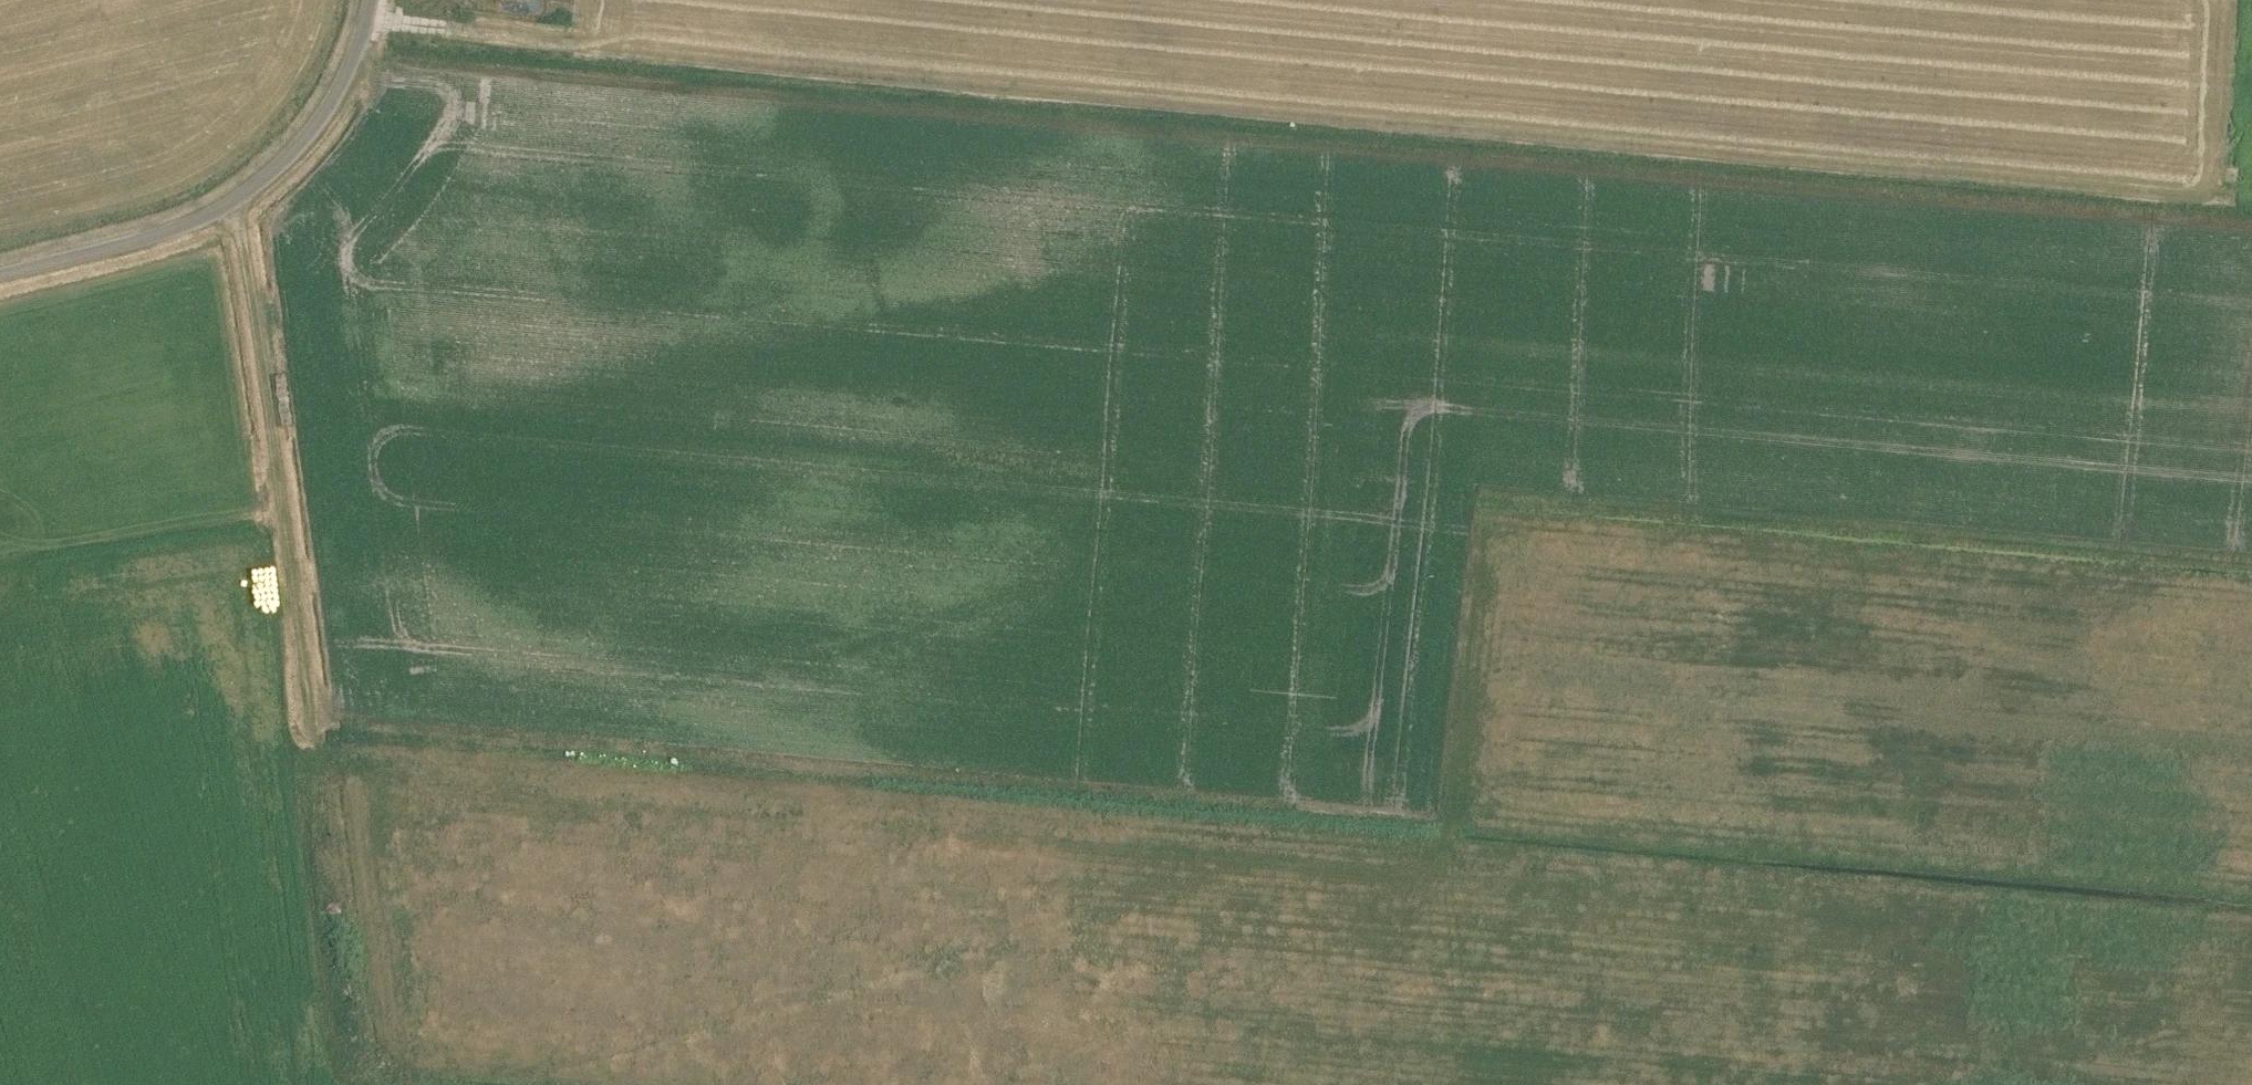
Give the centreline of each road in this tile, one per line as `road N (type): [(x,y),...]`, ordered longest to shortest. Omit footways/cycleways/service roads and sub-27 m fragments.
road 1 (track): [(234,207),(316,734),(314,763)]
road 2 (unclassified): [(0,275),(161,235),(234,207),(317,126),(349,66),(367,0)]

